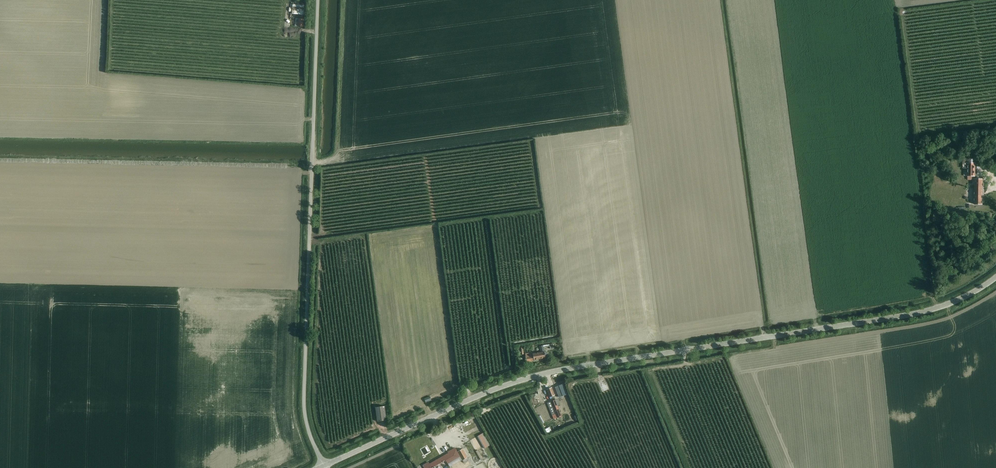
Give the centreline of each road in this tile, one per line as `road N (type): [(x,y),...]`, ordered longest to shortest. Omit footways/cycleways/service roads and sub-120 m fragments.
road 1 (tertiary): [(324,466),(528,380),(932,312),(995,278)]
road 2 (unclassified): [(324,466),(304,398),(319,0)]

